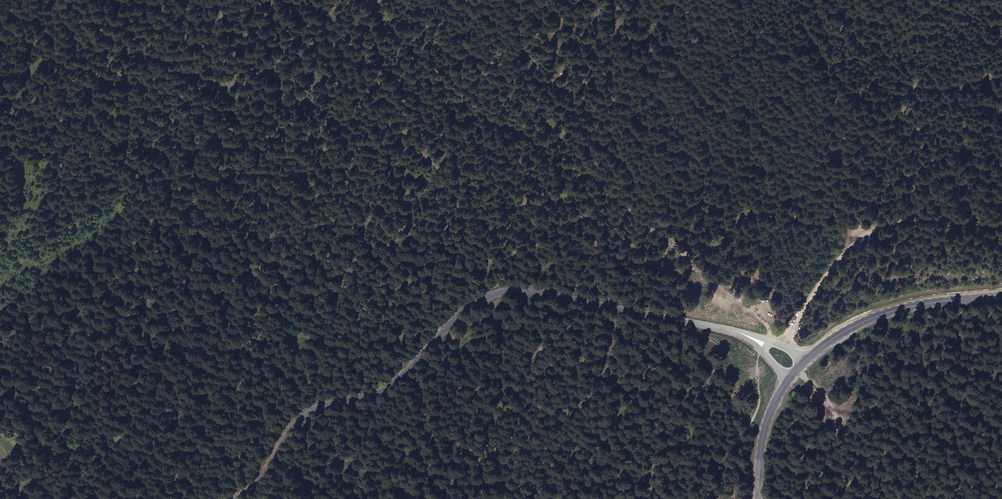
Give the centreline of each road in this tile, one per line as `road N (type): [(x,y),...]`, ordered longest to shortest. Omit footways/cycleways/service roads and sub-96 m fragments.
road 1 (tertiary): [(236,498),(303,419),(326,406),(371,398),(399,379),(462,312),(499,291),(725,329)]
road 2 (track): [(780,334),(700,266),(451,91),(373,0)]
road 3 (track): [(1001,222),(923,216),(855,236),(761,353),(760,403),(727,498)]
road 4 (track): [(644,314),(506,415),(480,472),(481,498)]
road 5 (secondary): [(1001,295),(909,307),(864,322),(809,356)]
road 6 (track): [(795,370),(891,498)]
road 7 (secondary): [(787,381),(764,434),(759,498)]

